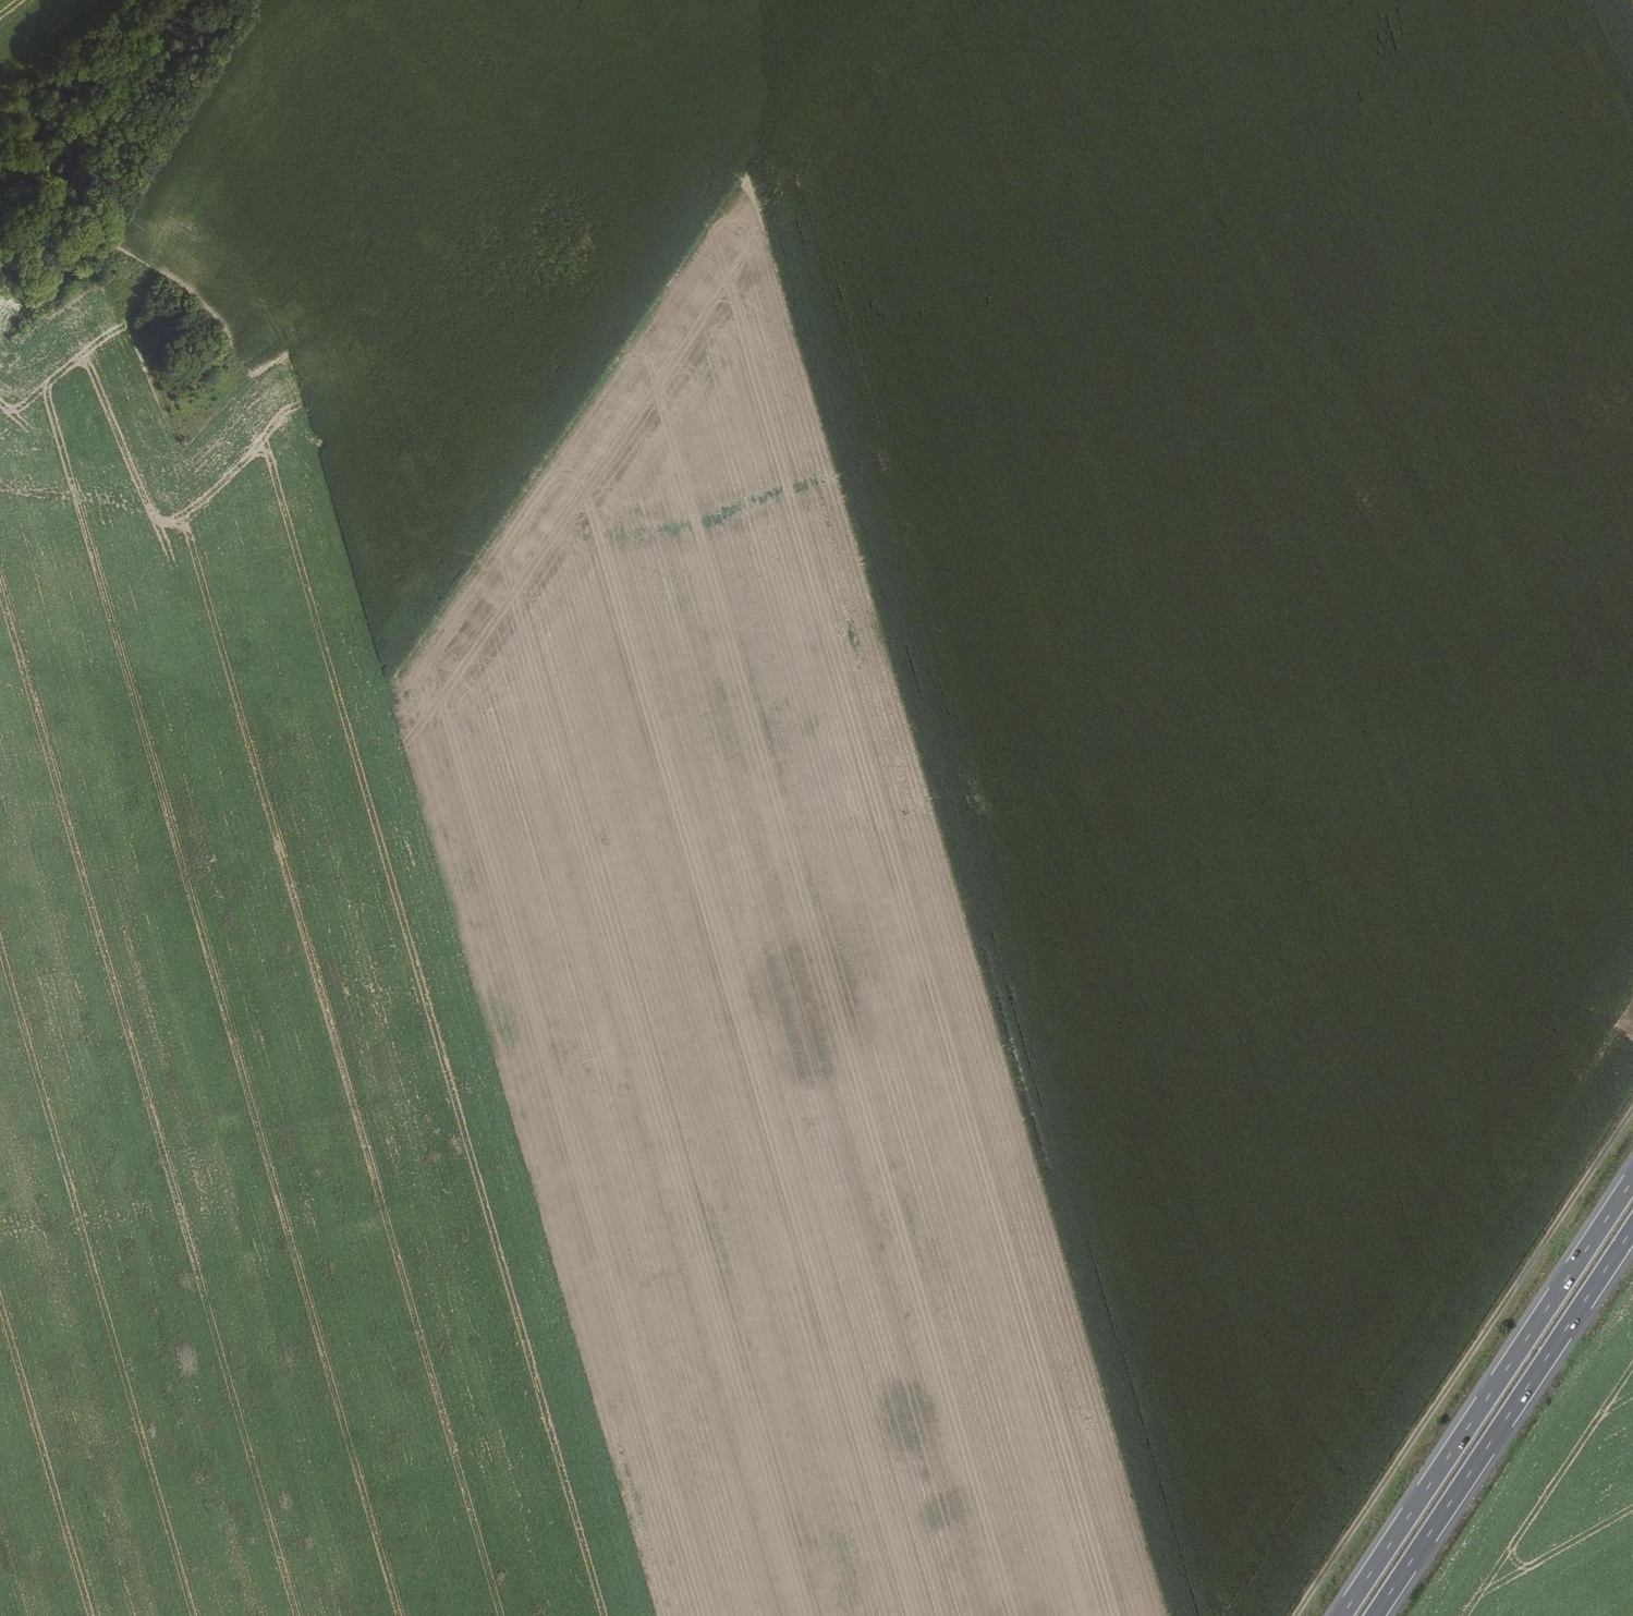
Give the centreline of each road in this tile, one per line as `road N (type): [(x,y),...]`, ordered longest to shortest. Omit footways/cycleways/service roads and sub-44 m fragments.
road 1 (track): [(1632,1107),(1288,1615)]
road 2 (trunk): [(1632,1181),(1344,1615)]
road 3 (trunk): [(1375,1615),(1632,1229)]

